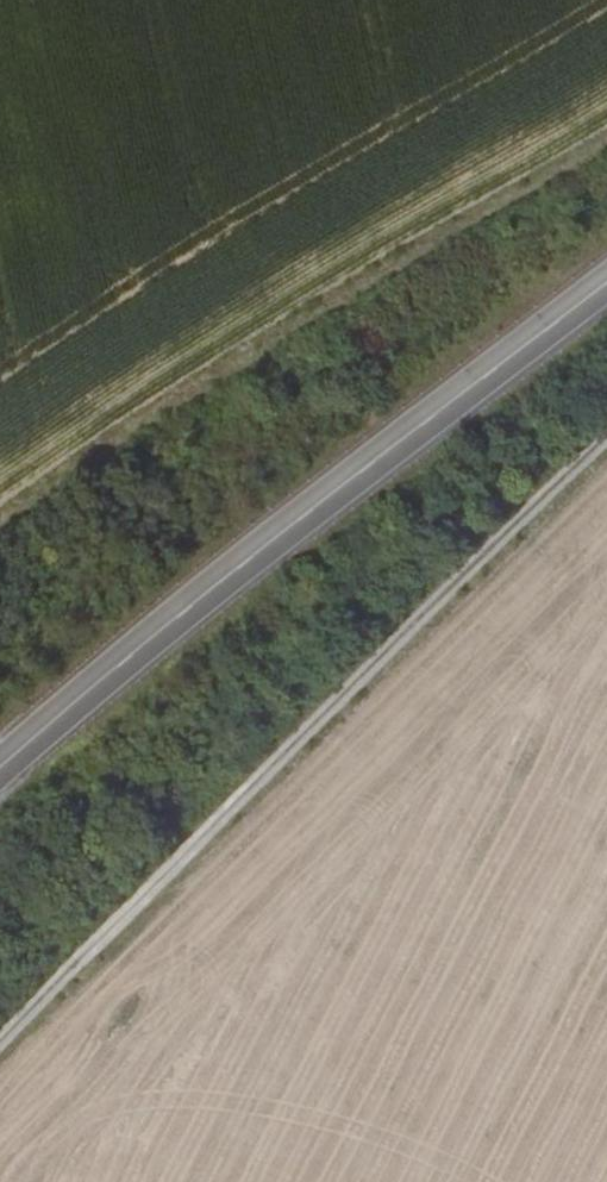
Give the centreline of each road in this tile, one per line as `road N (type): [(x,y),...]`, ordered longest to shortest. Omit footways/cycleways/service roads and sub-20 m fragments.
road 1 (track): [(0,1054),(443,594),(606,443)]
road 2 (tertiary): [(0,768),(606,285)]

